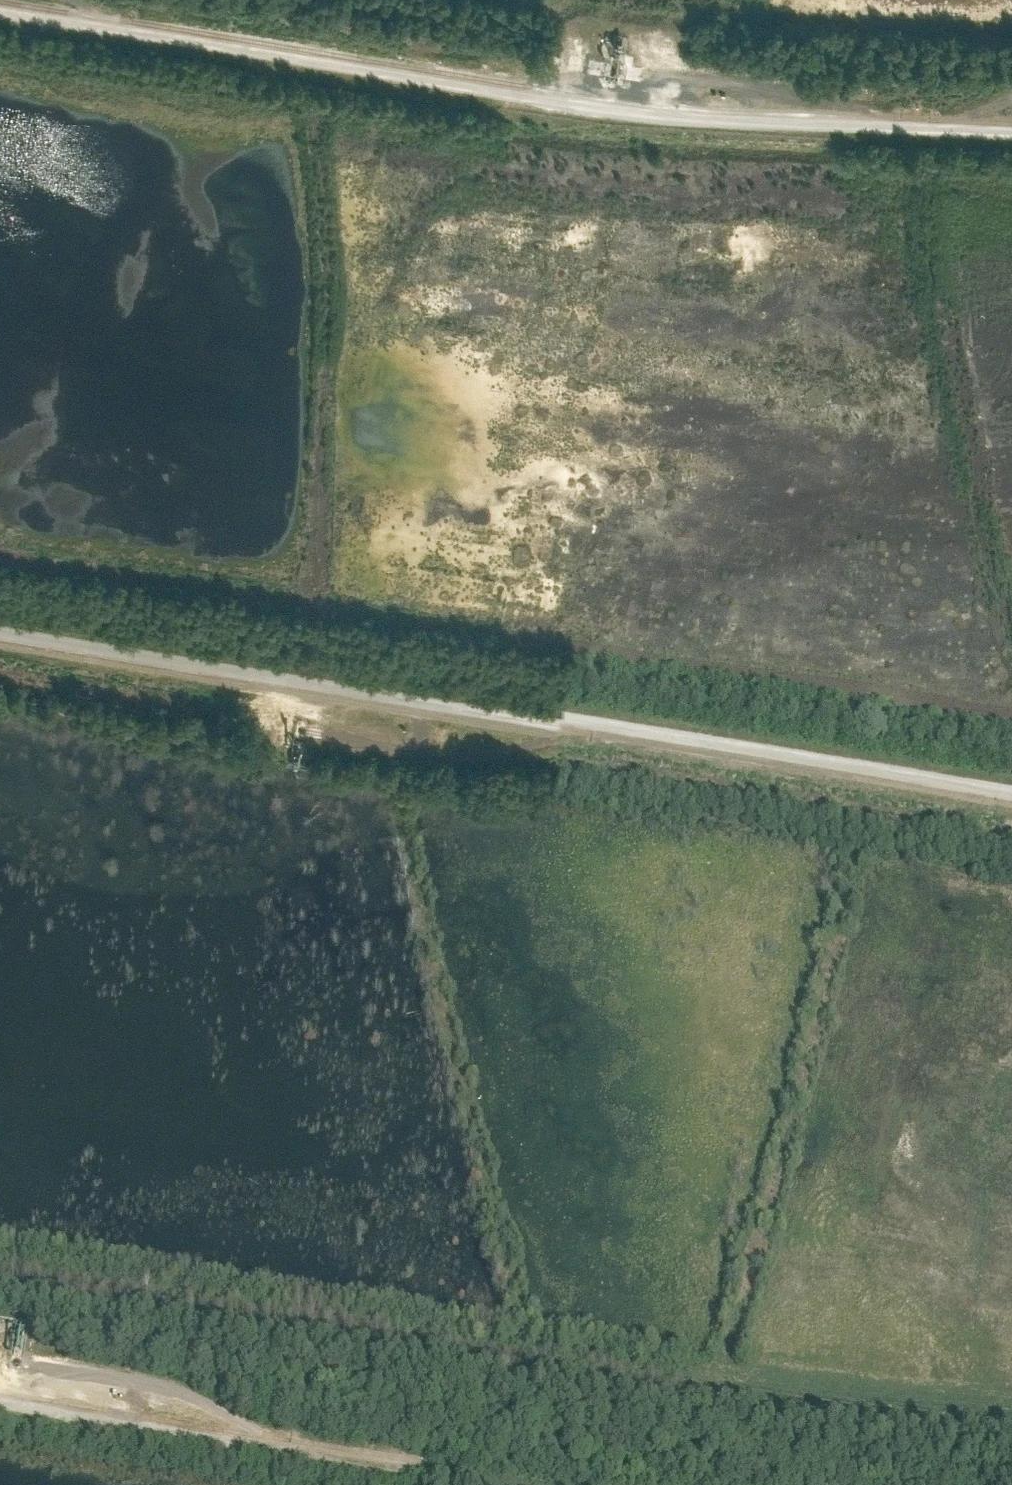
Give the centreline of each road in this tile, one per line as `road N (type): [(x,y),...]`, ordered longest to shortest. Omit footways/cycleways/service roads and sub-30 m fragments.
road 1 (track): [(1011,784),(0,619)]
road 2 (track): [(34,0),(645,95),(1011,114)]
road 3 (track): [(0,1408),(401,1472)]

